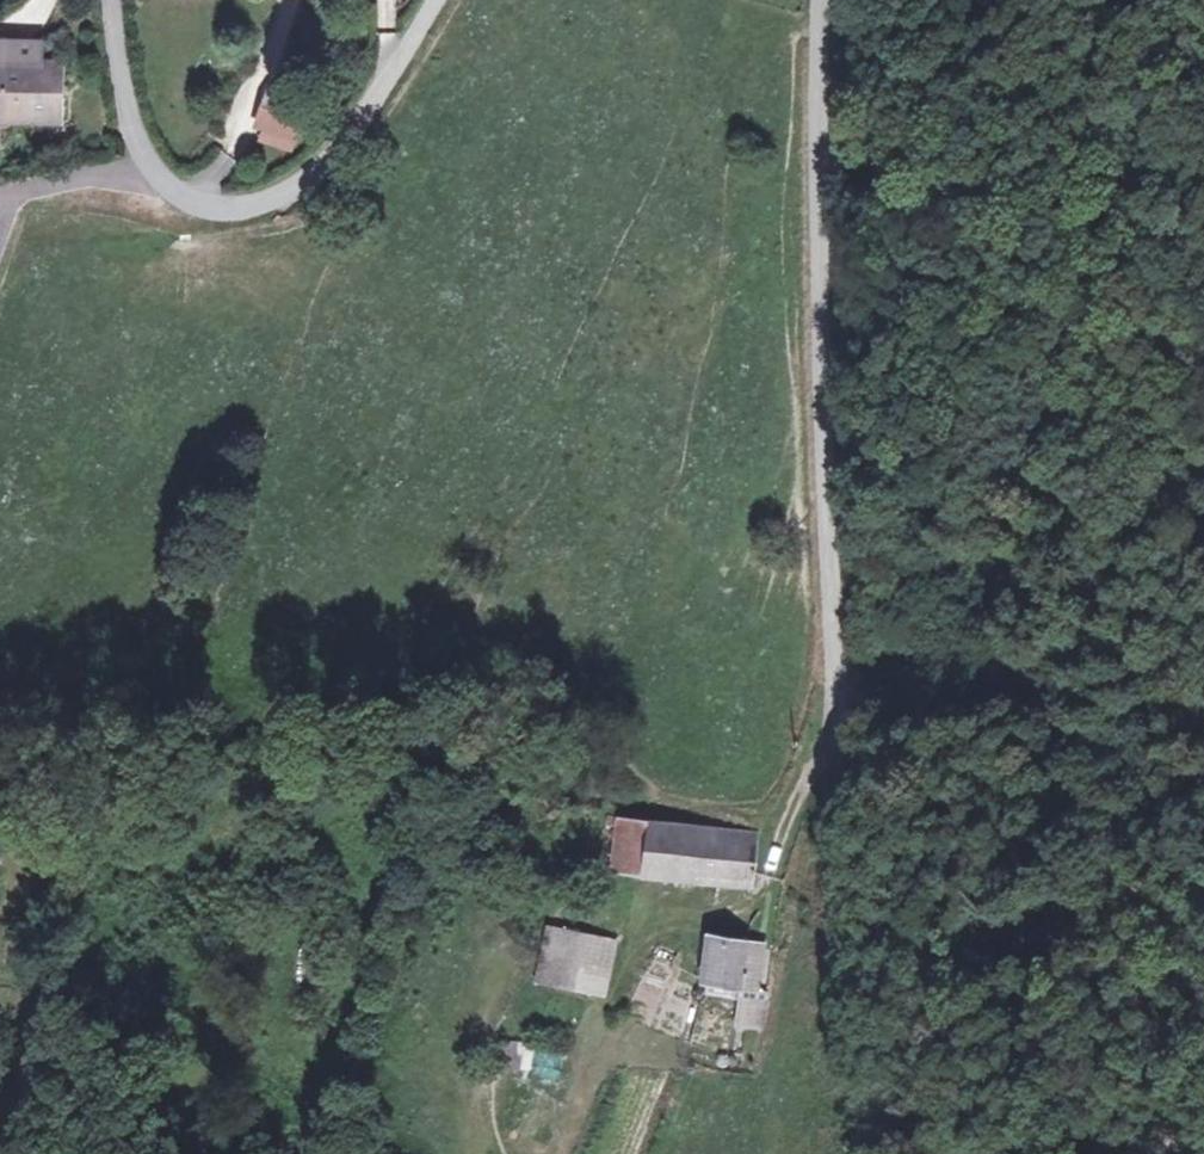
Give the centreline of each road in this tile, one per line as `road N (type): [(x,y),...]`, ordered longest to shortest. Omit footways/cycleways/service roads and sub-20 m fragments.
road 1 (residential): [(825,0),(820,156),(837,665),(822,758)]
road 2 (residential): [(112,0),(138,136),(163,172),(195,195),(237,204),(295,190),(355,127),(440,0)]
road 3 (unclassified): [(822,758),(878,1153)]
road 4 (unclassified): [(0,764),(63,772),(389,764)]

